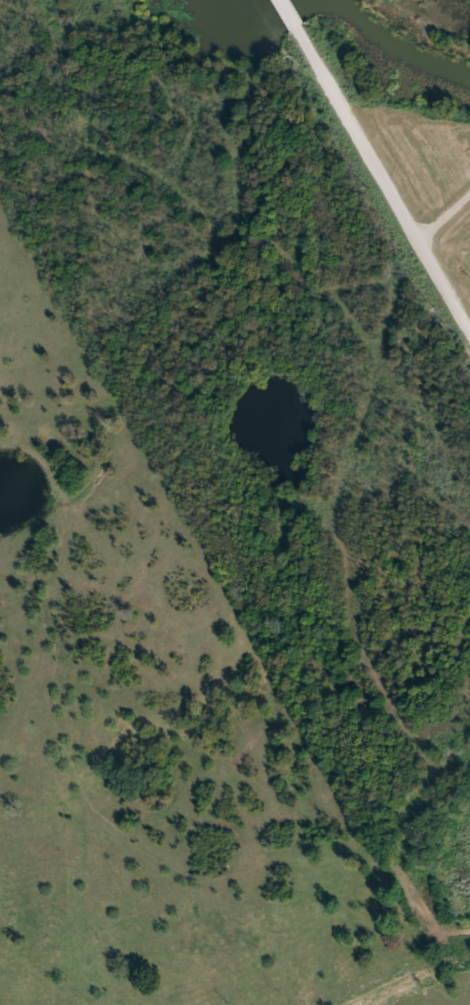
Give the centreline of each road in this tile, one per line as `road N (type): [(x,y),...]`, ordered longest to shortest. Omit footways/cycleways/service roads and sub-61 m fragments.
road 1 (track): [(469,933),(452,935),(421,920),(406,888),(406,836),(431,762),(362,646),(350,560),(335,529),(341,487),(383,366),(341,302),(284,257)]
road 2 (residential): [(416,232),(286,0)]
road 3 (track): [(359,1004),(469,933)]

